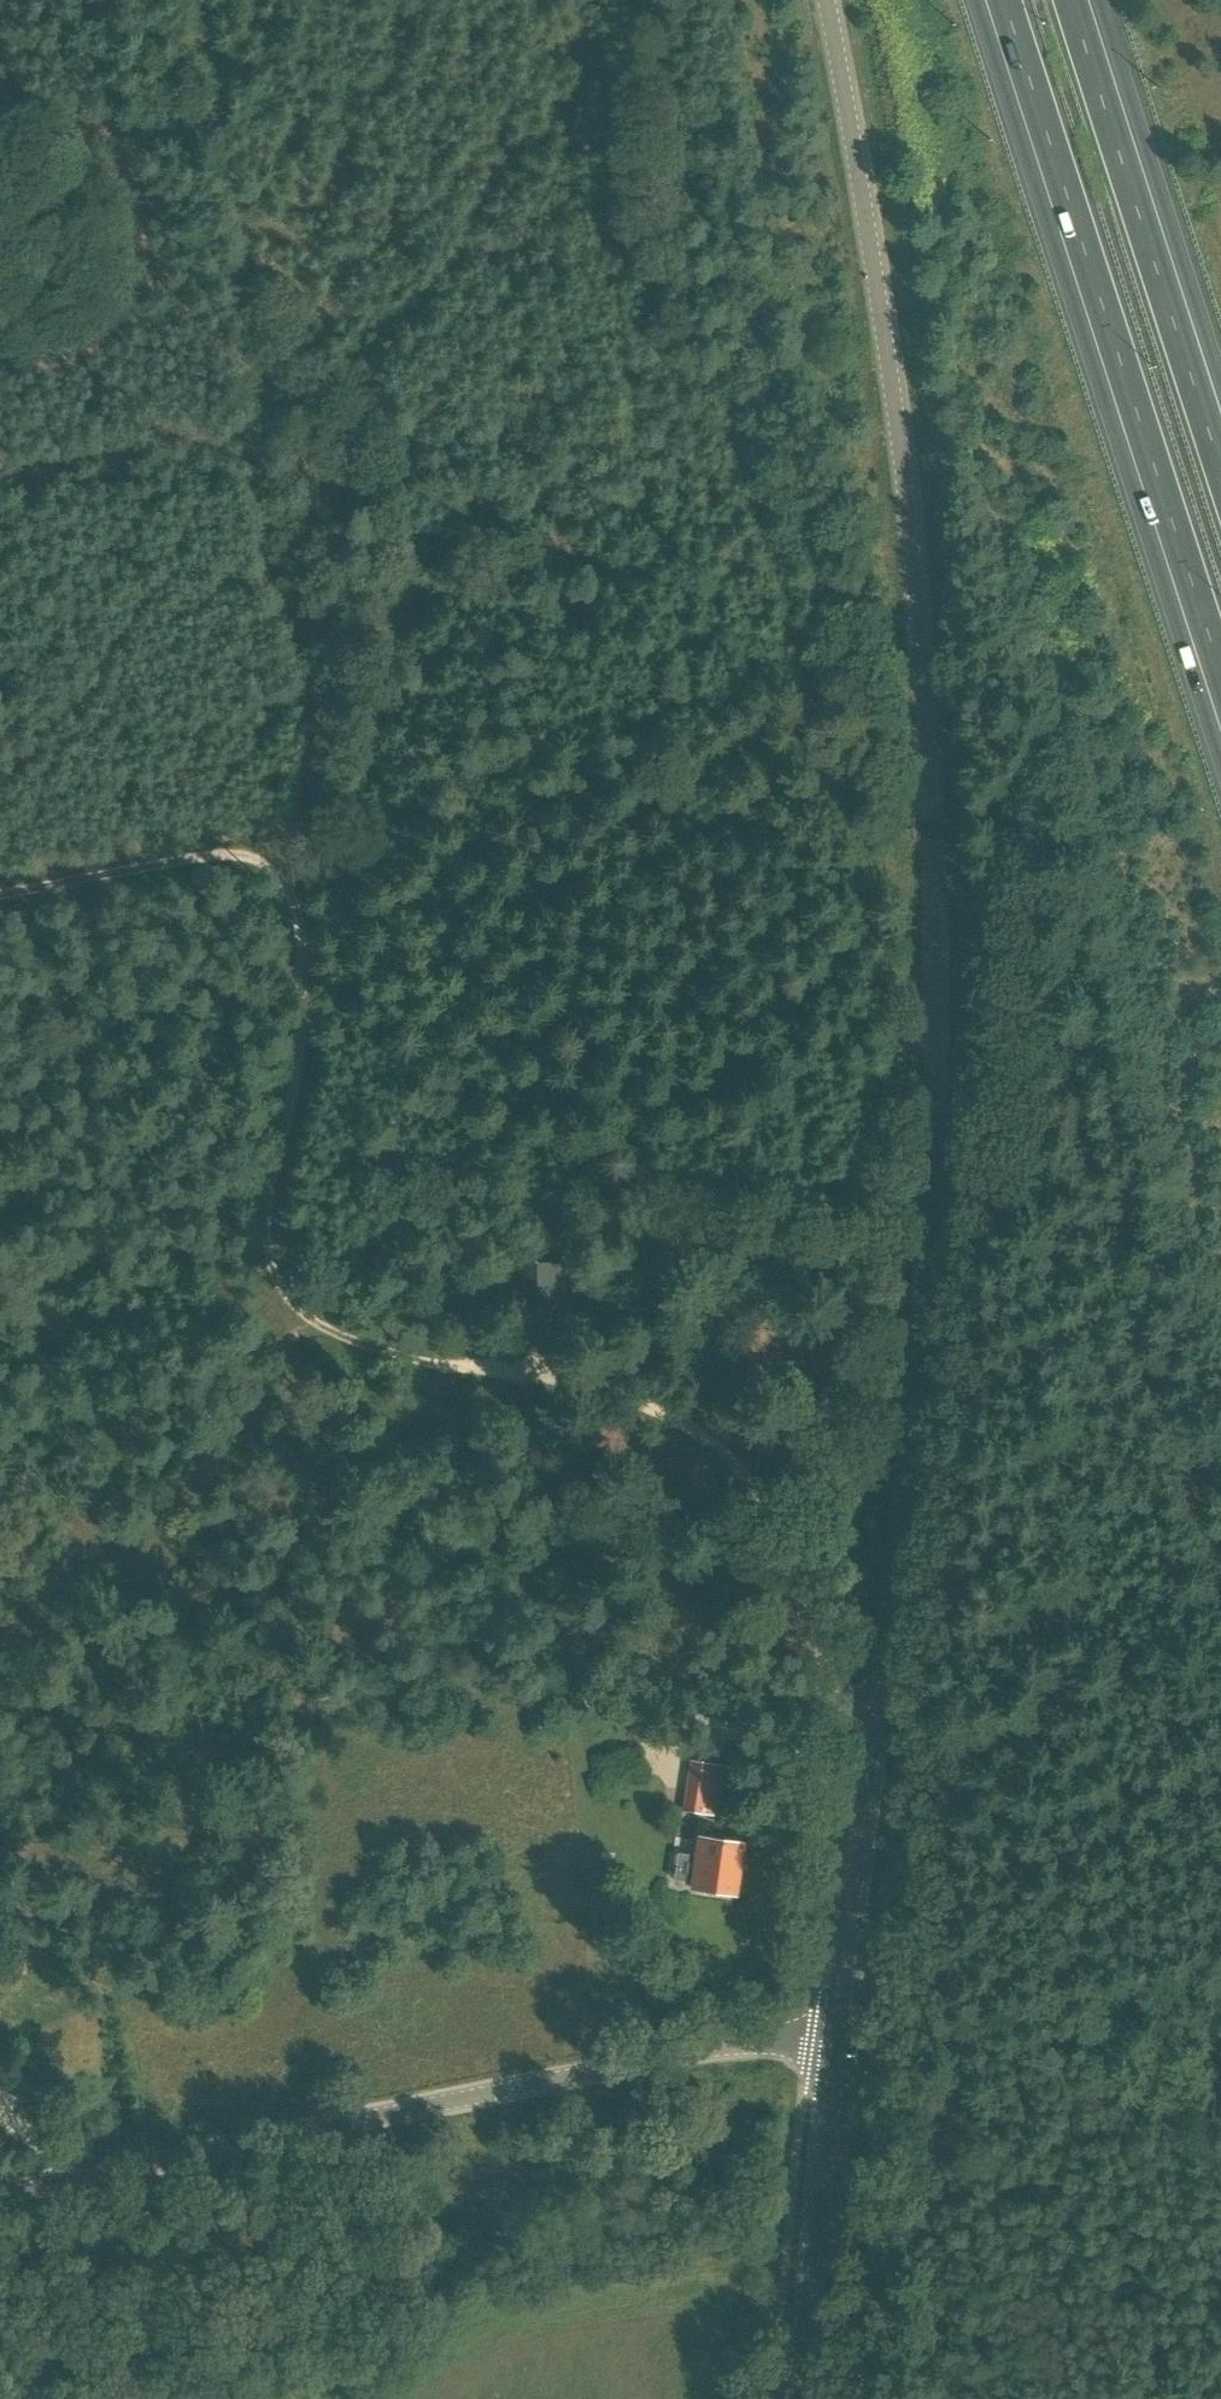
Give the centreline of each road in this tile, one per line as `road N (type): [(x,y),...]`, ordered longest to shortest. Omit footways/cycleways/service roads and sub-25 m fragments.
road 1 (tertiary): [(836,2045),(939,1168),(933,832),(916,537),(881,269),(824,0)]
road 2 (tertiary): [(808,2044),(738,2042),(0,2205)]
road 3 (track): [(330,1332),(288,1296),(266,1243),(301,1031),(294,899),(279,874),(261,860),(221,855),(0,893)]
road 4 (motorway): [(999,0),(1220,711)]
road 5 (track): [(330,1332),(444,1366),(523,1367),(624,1398),(710,1445),(762,1505),(798,1579),(826,1677),(841,1695),(880,1710)]
road 6 (motorway): [(1220,442),(1080,0)]
road 7 (track): [(0,1642),(158,1519),(287,1350),(330,1332)]
road 8 (tertiary): [(806,2398),(836,2045)]

